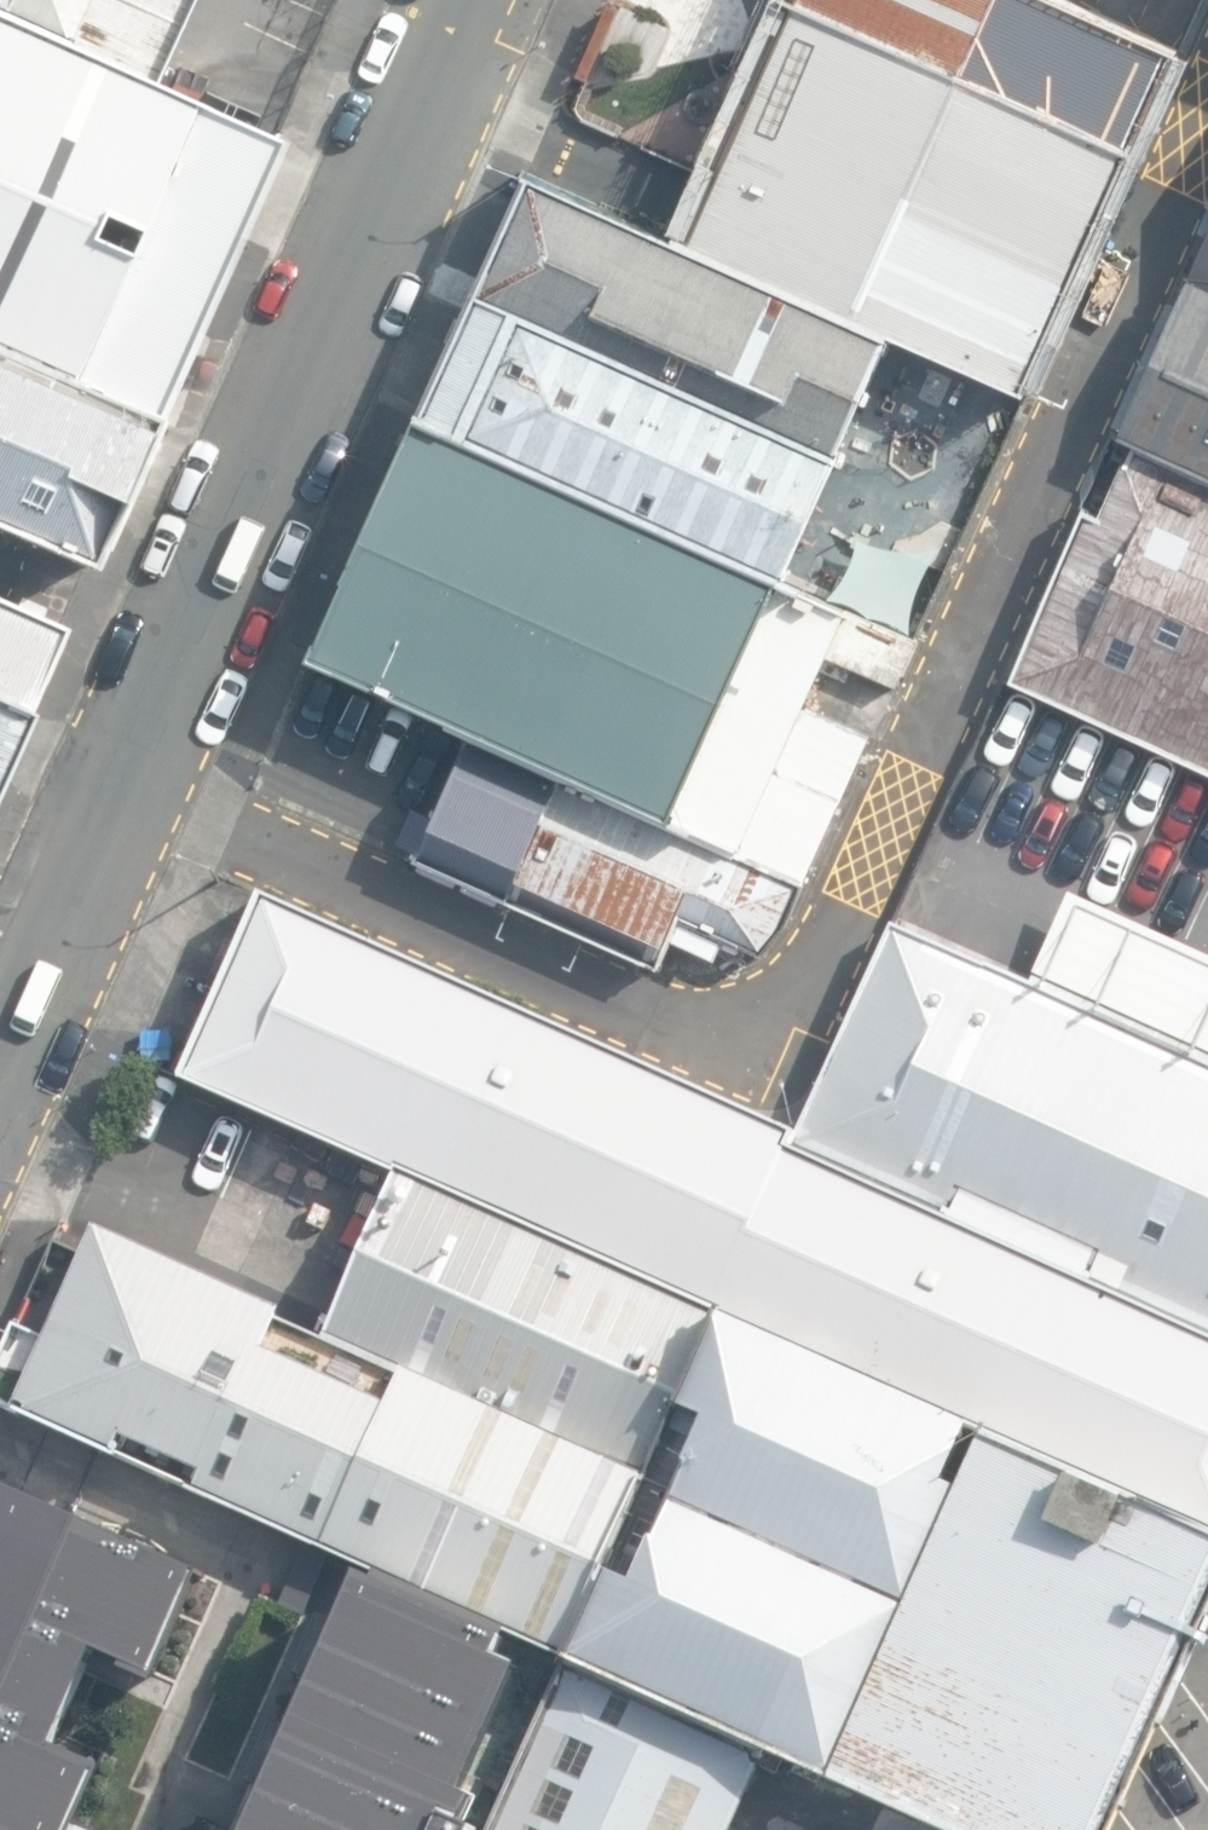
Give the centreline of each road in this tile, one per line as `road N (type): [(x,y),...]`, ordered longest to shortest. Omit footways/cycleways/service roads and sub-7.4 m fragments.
road 1 (residential): [(0,1064),(470,0)]

